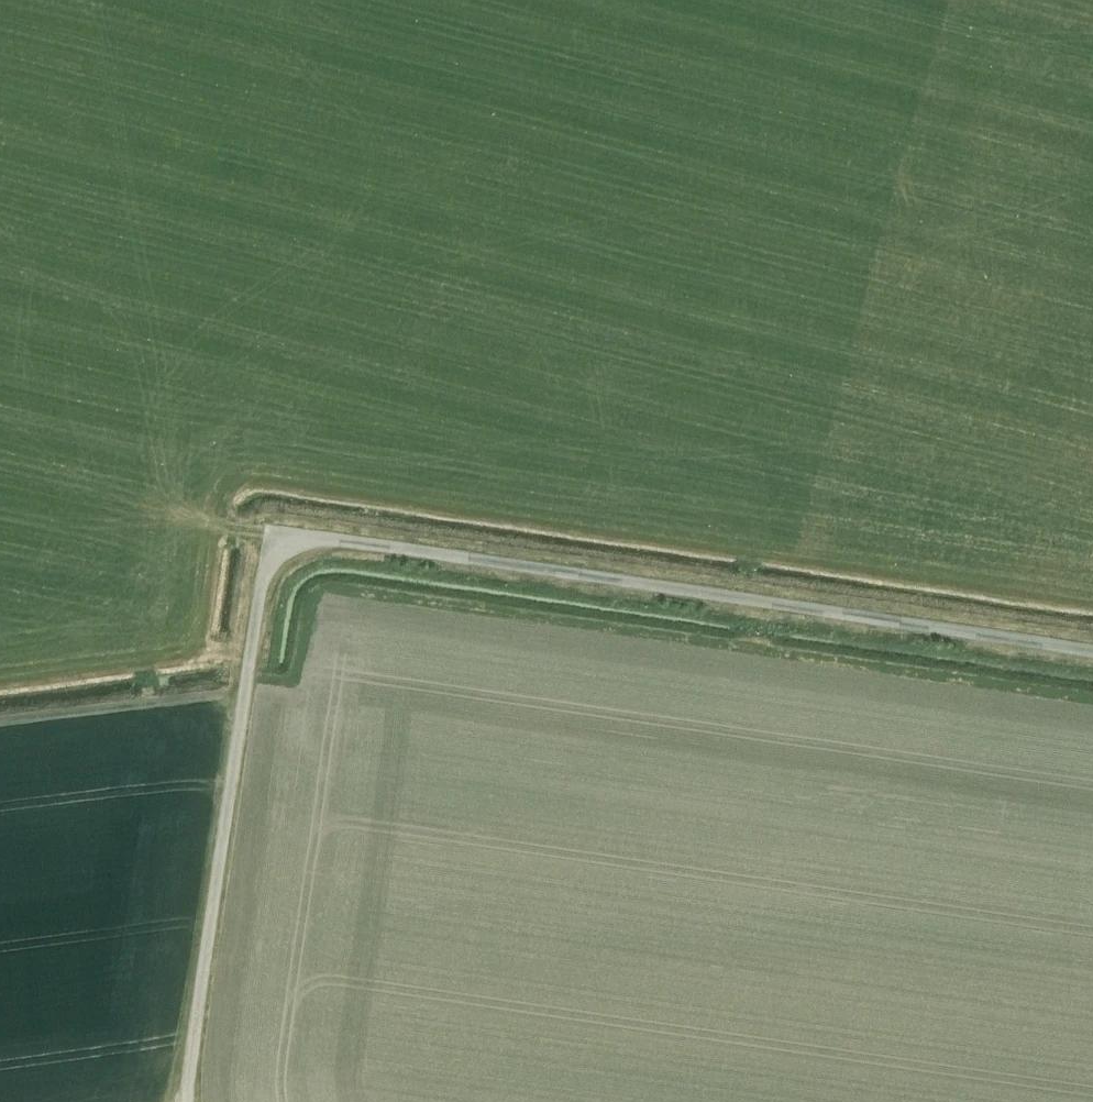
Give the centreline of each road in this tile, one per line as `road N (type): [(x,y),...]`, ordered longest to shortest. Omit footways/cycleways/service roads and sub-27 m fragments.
road 1 (unclassified): [(184,1101),(259,586),(285,554),(345,544),(1092,654)]

